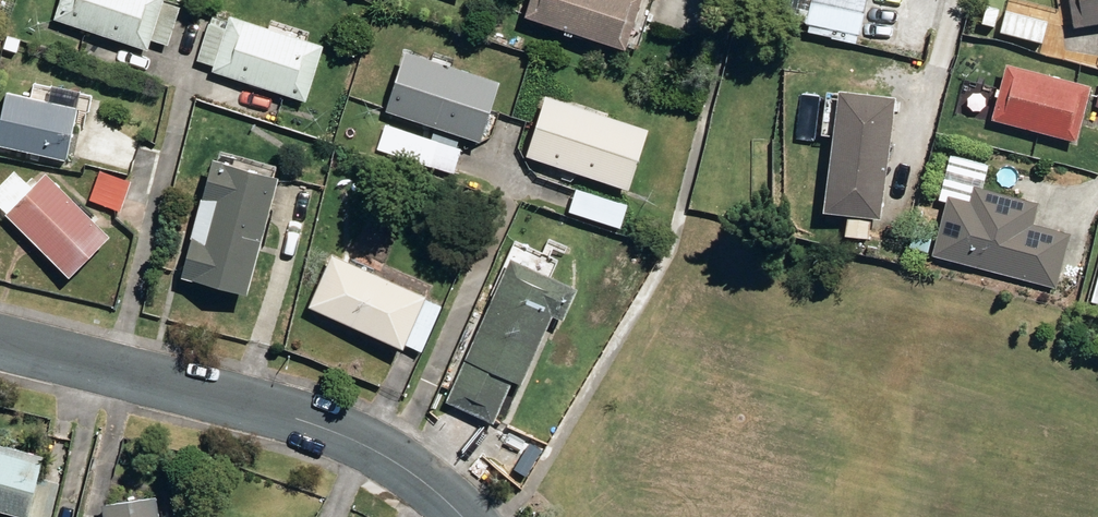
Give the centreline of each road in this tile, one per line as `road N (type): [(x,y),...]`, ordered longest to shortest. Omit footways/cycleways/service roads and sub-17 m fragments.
road 1 (residential): [(0,343),(339,429),(426,478),(471,516)]

